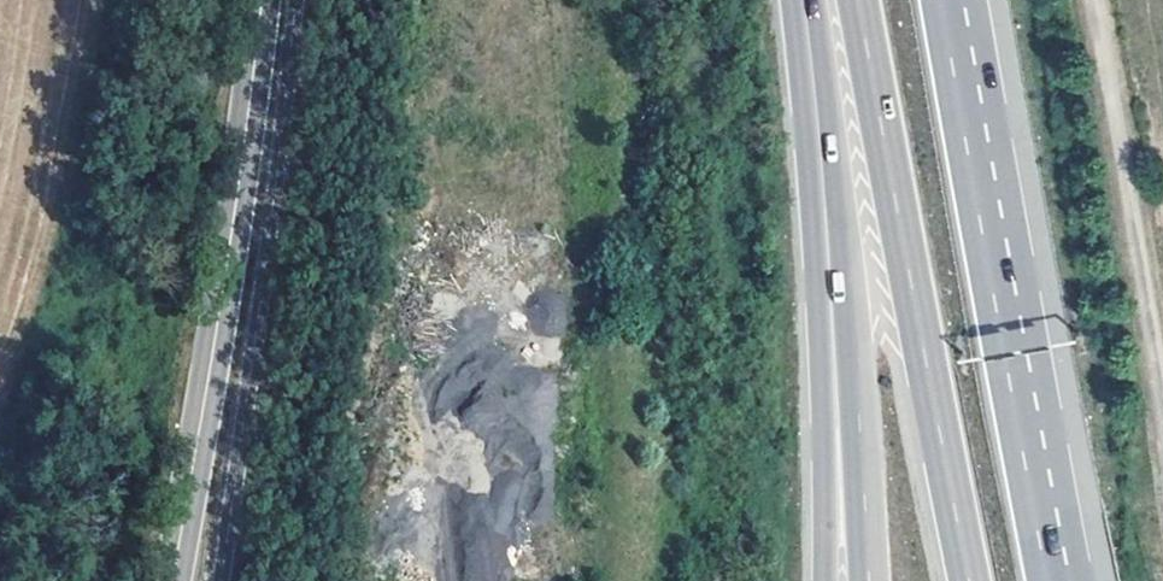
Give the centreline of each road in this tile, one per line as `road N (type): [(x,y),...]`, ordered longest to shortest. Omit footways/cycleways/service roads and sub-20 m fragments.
road 1 (motorway): [(858,0),(966,580)]
road 2 (secondary): [(261,0),(220,302),(170,580)]
road 3 (motorway): [(1044,570),(941,0)]
road 4 (track): [(1093,0),(1162,430)]
road 5 (motorway): [(826,260),(864,490),(866,580)]
road 6 (motorway): [(826,260),(820,580)]
road 7 (motorway): [(798,0),(826,260)]
road 8 (track): [(533,349),(502,580)]

